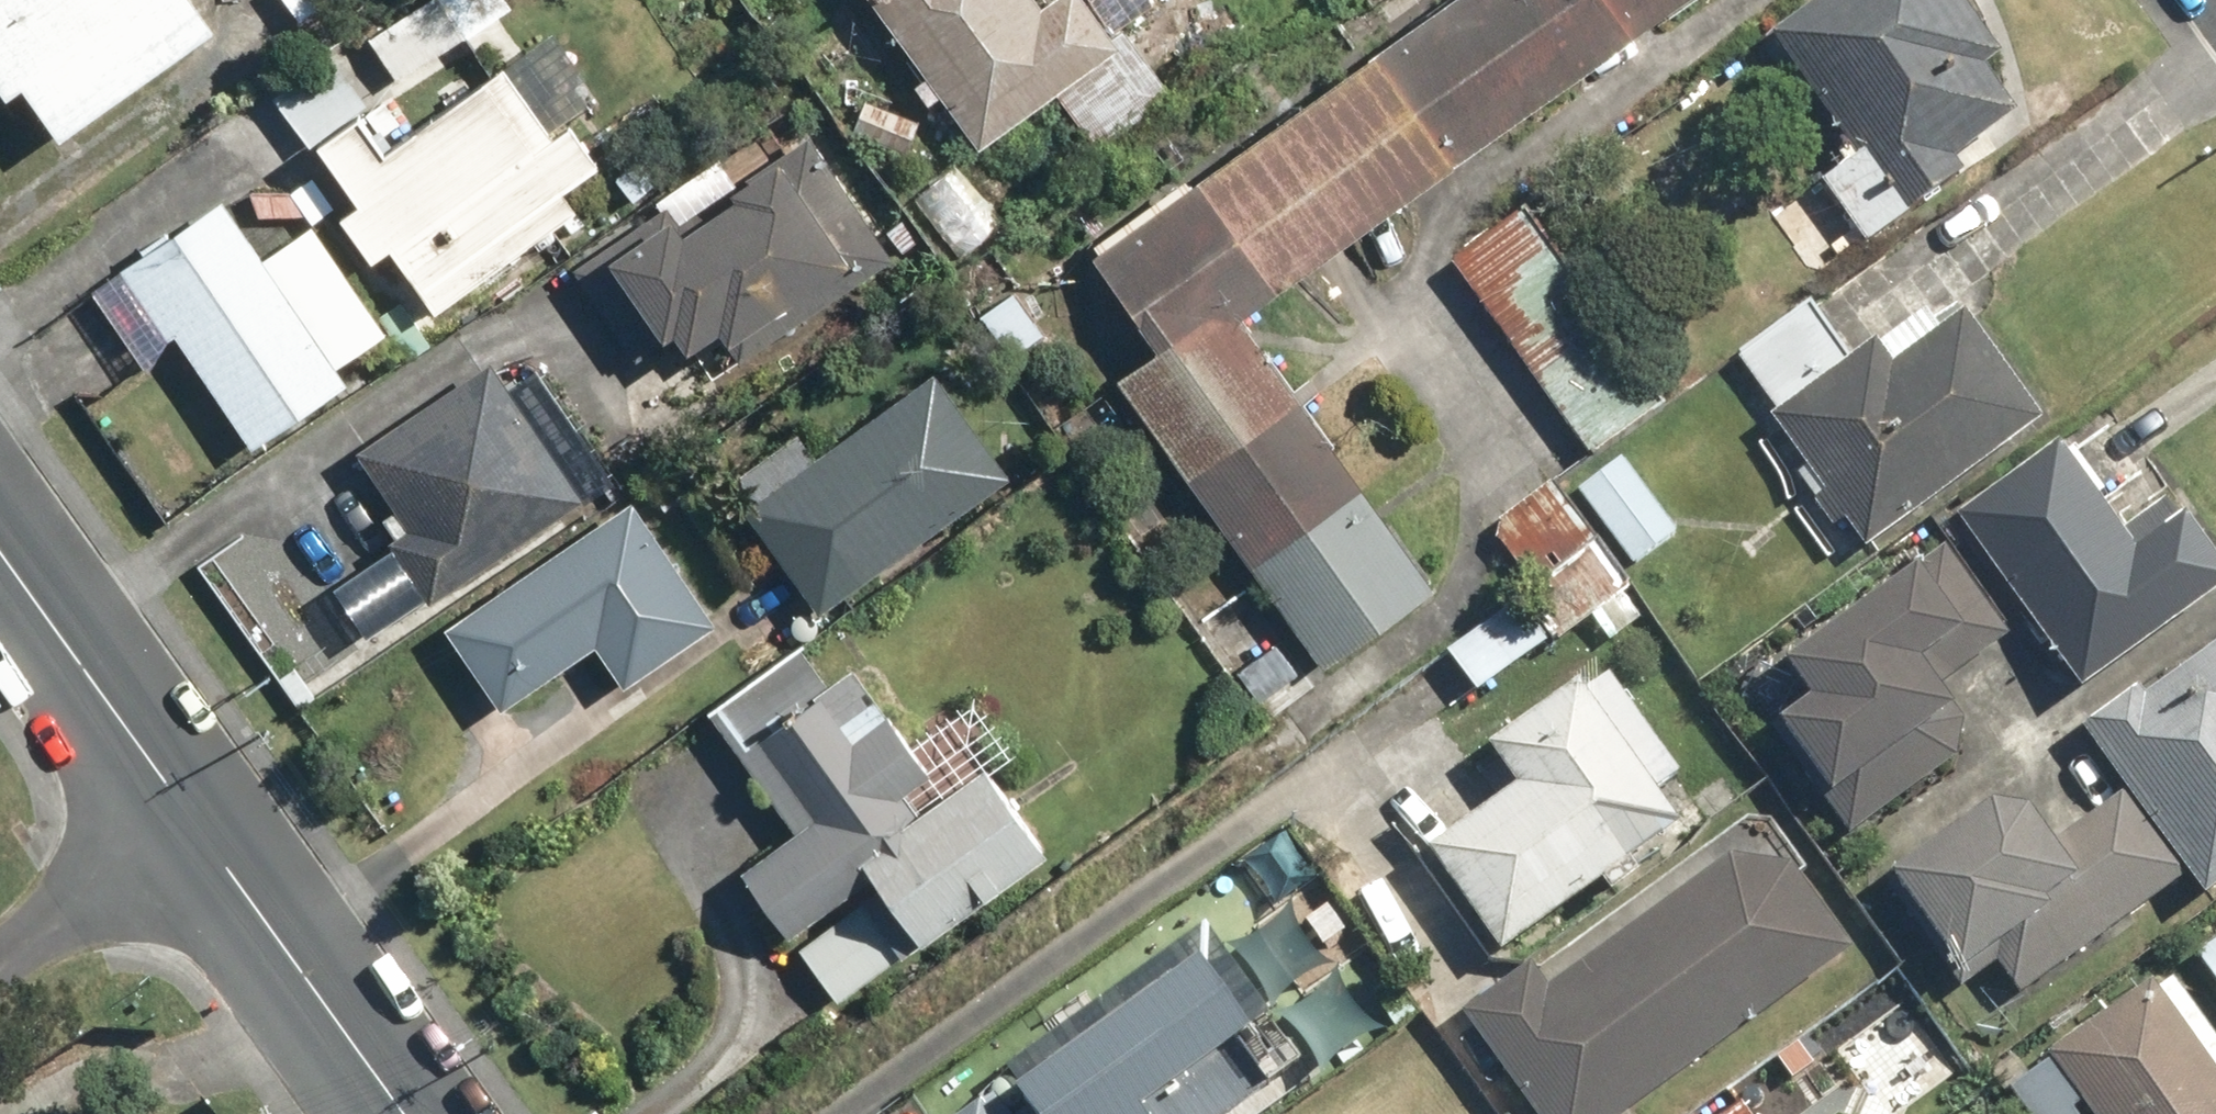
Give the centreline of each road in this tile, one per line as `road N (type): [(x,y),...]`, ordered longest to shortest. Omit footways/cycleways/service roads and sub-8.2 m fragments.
road 1 (secondary): [(199,822),(410,1113)]
road 2 (secondary): [(0,543),(199,822)]
road 3 (residential): [(0,966),(199,822)]

